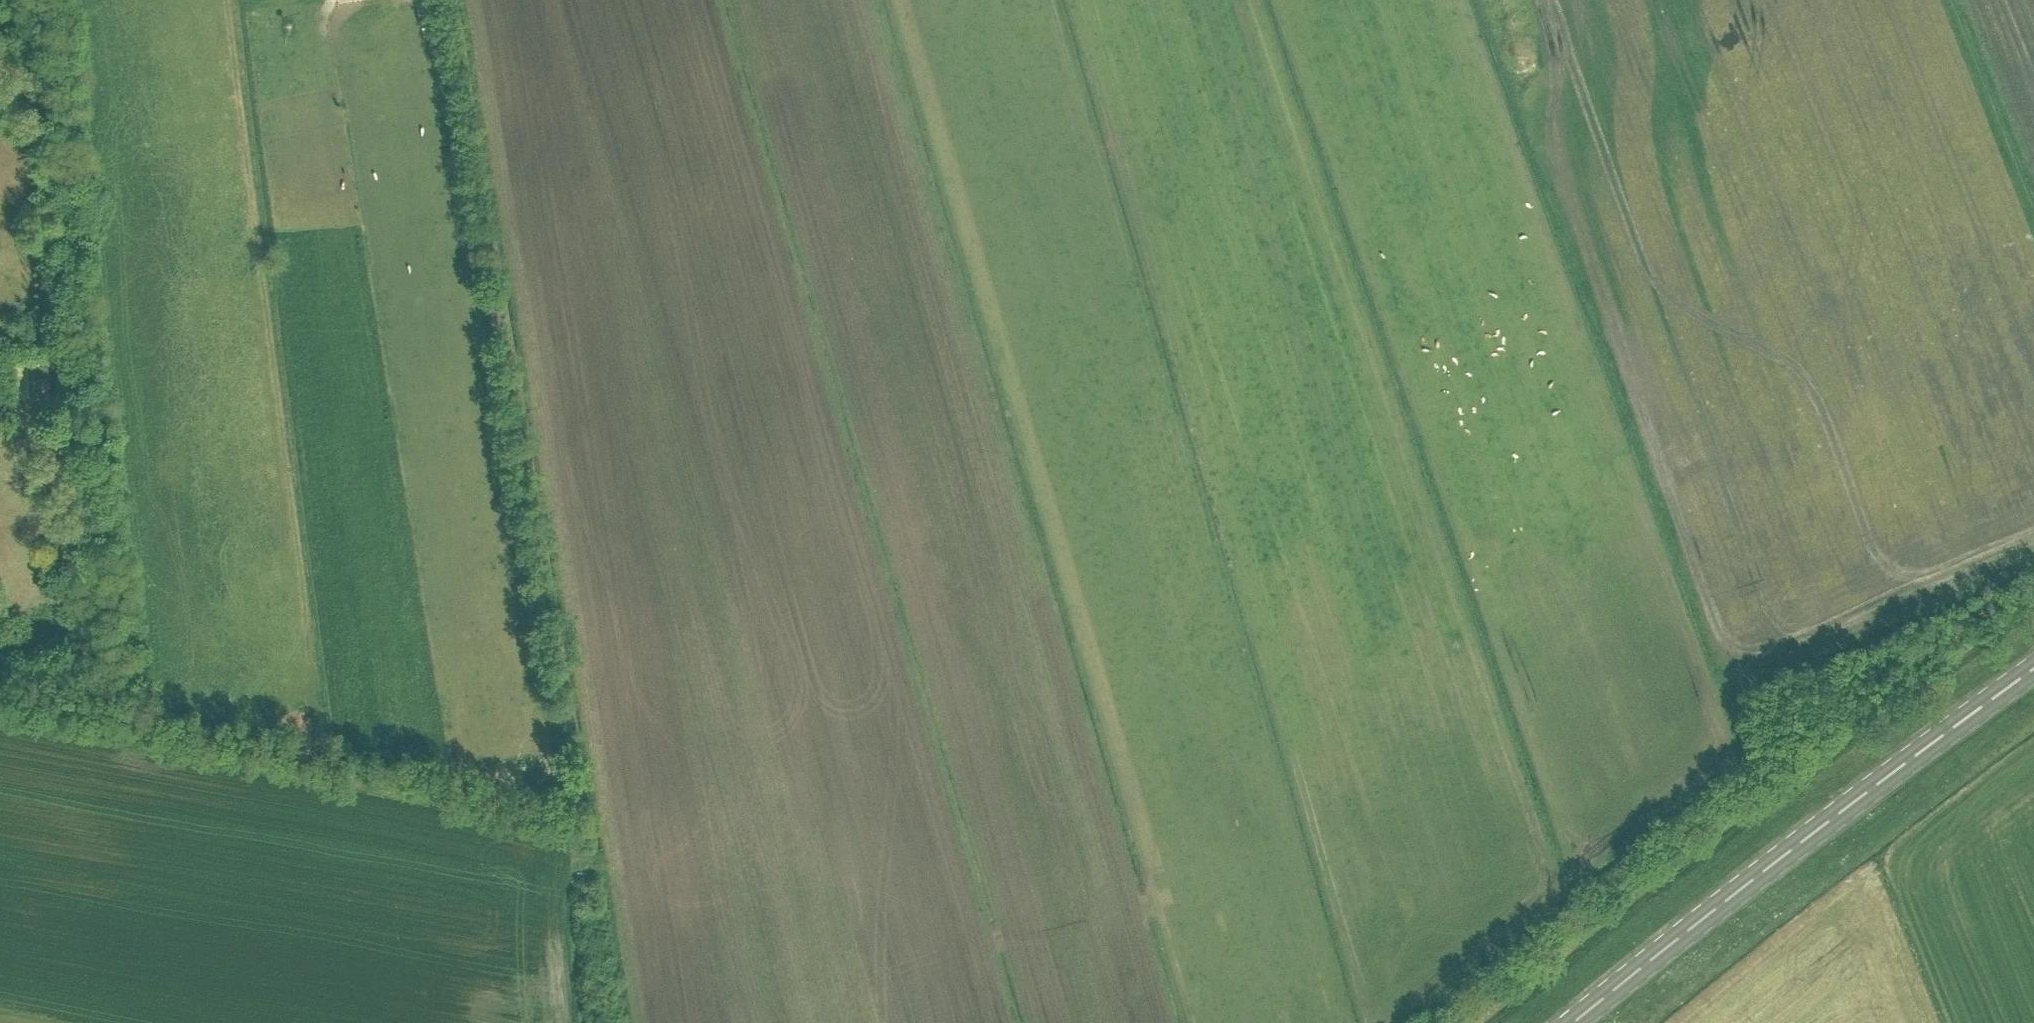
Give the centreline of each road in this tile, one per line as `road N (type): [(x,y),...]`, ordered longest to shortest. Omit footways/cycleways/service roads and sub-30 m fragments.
road 1 (primary): [(1559,1022),(1937,723),(2033,661)]
road 2 (track): [(0,715),(581,842)]

